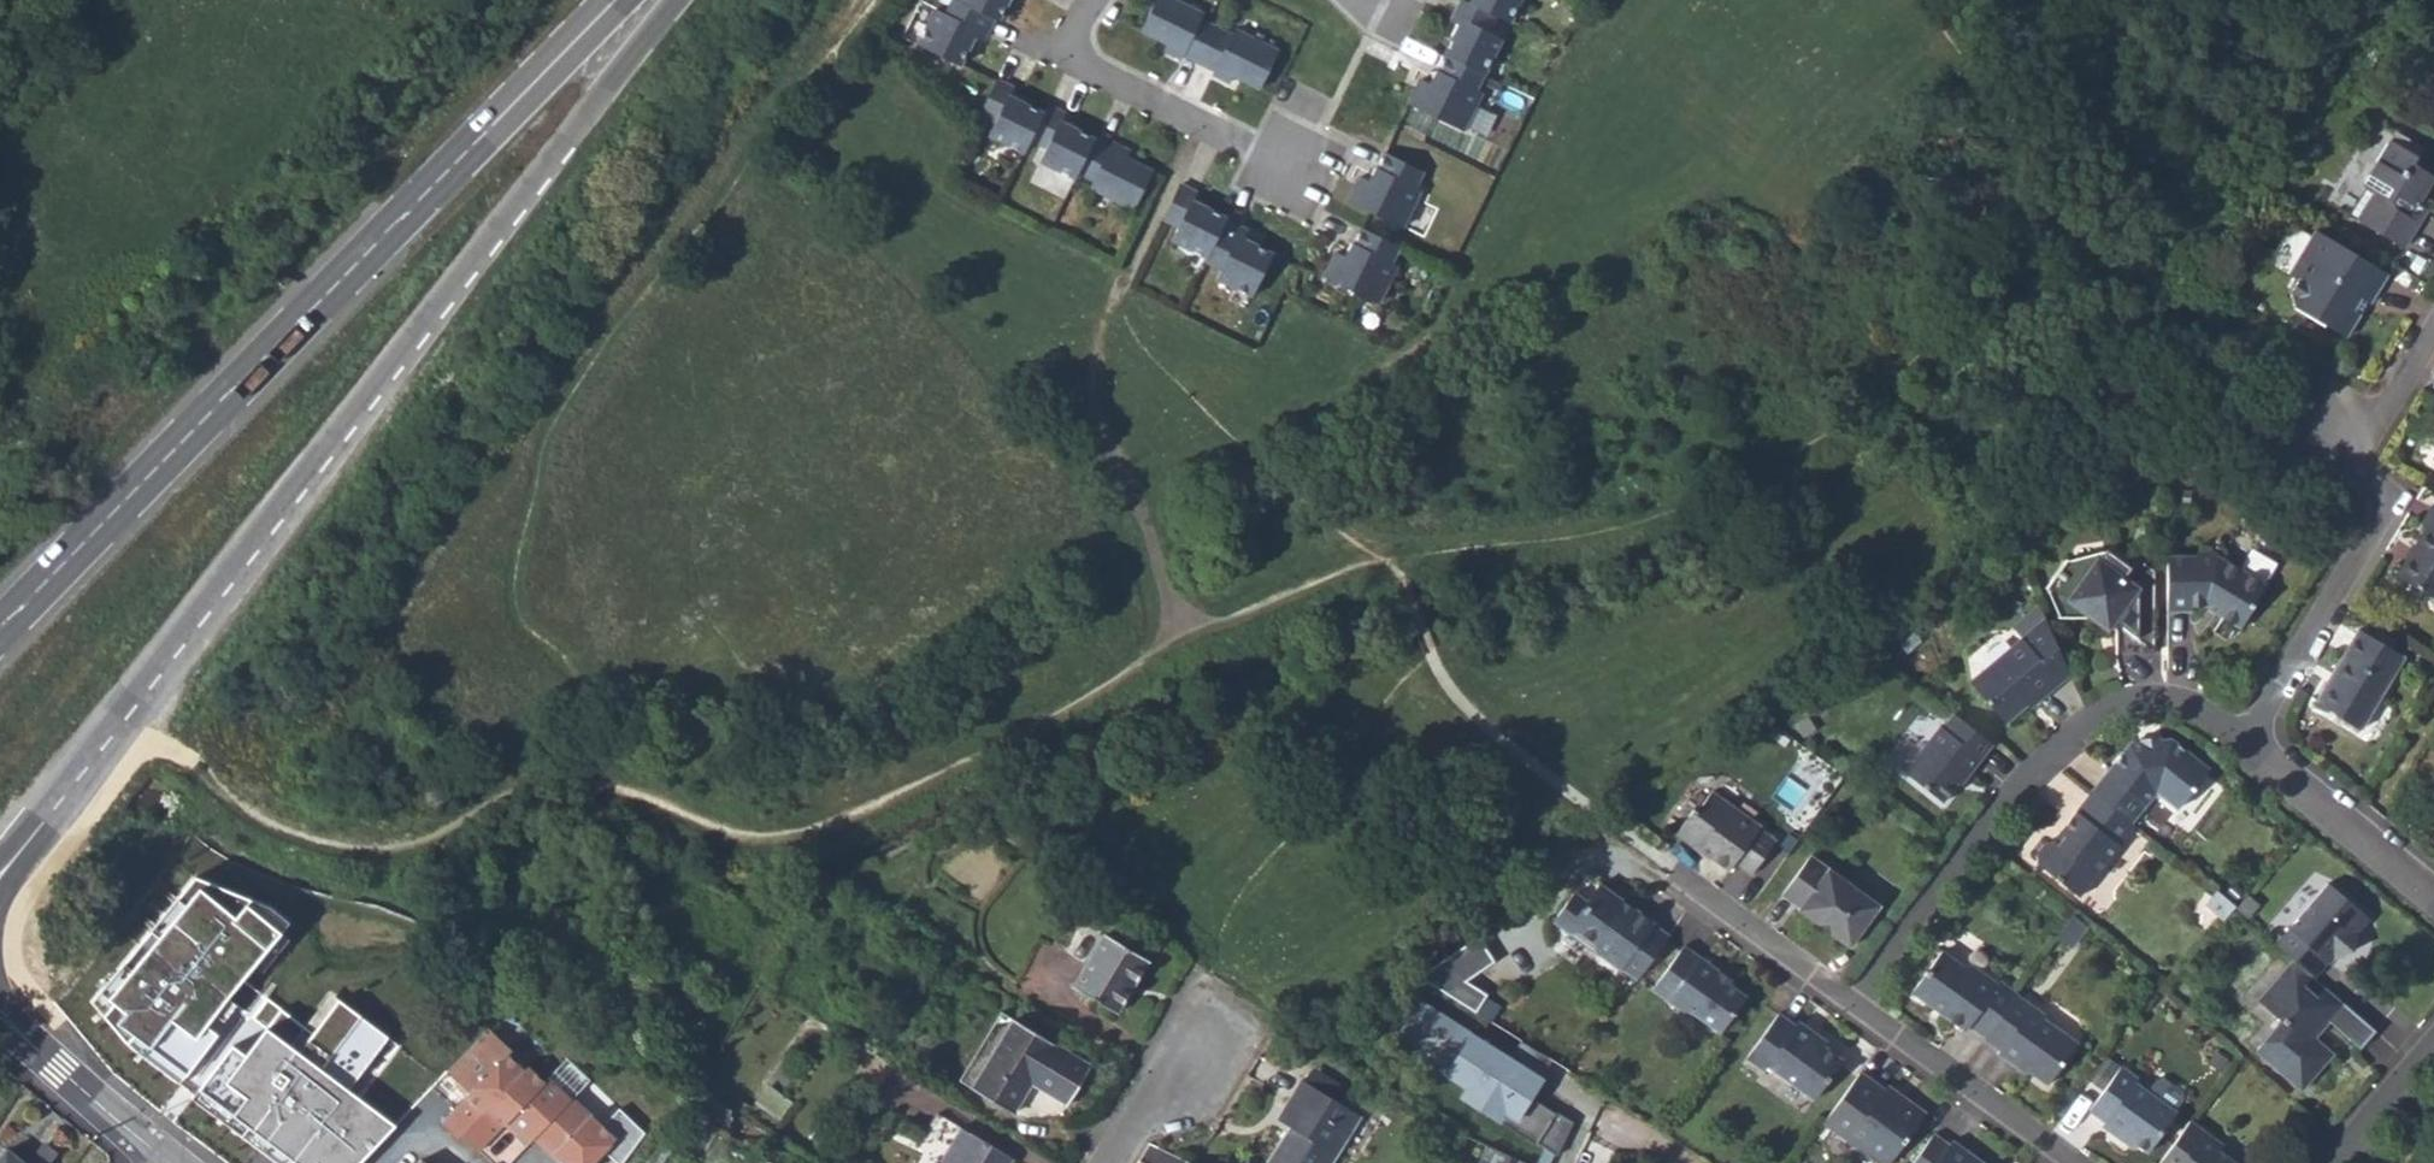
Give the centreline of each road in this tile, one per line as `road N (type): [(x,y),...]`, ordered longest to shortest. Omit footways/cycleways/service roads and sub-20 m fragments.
road 1 (secondary): [(70,802),(698,0)]
road 2 (secondary): [(615,0),(0,639)]
road 3 (residential): [(1854,1008),(2034,773),(2094,721),(2133,703),(2178,701),(2218,718),(2249,747)]
road 4 (residential): [(2249,747),(2381,524),(2382,496),(2364,472),(2367,444)]
road 5 (residential): [(1092,0),(1072,35),(1079,61),(1299,171)]
road 6 (residential): [(1854,1008),(2066,1162)]
road 7 (residential): [(2249,747),(2433,900)]
road 8 (secondary): [(25,1019),(21,910),(70,802)]
road 9 (track): [(727,176),(861,0)]
road 10 (residential): [(1678,879),(1854,1008)]
road 11 (tertiary): [(172,1162),(55,1066)]
road 12 (residential): [(2339,1162),(2433,1054)]
road 13 (residential): [(1201,1065),(1134,1123),(1109,1162)]
road 14 (residential): [(2367,444),(2433,342)]

